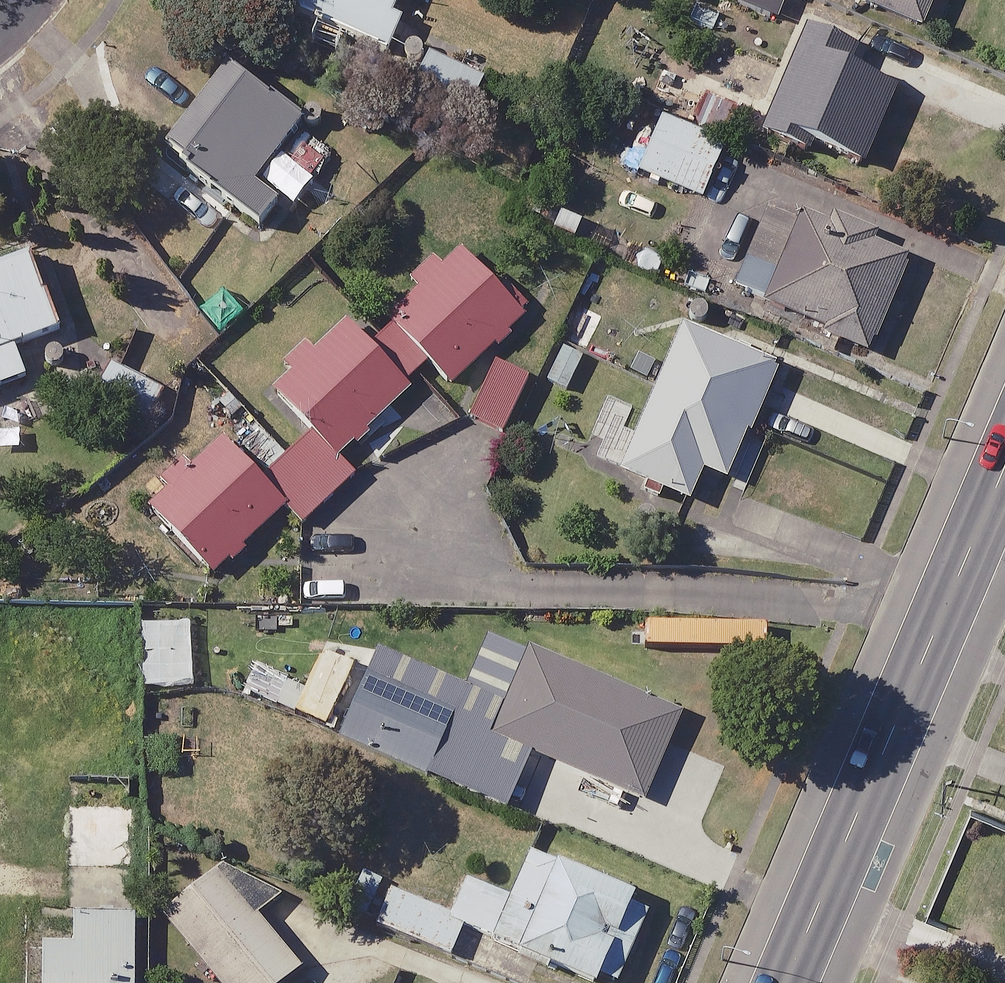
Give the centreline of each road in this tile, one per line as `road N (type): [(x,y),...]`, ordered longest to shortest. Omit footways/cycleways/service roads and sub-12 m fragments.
road 1 (tertiary): [(787,982),(1004,471)]

